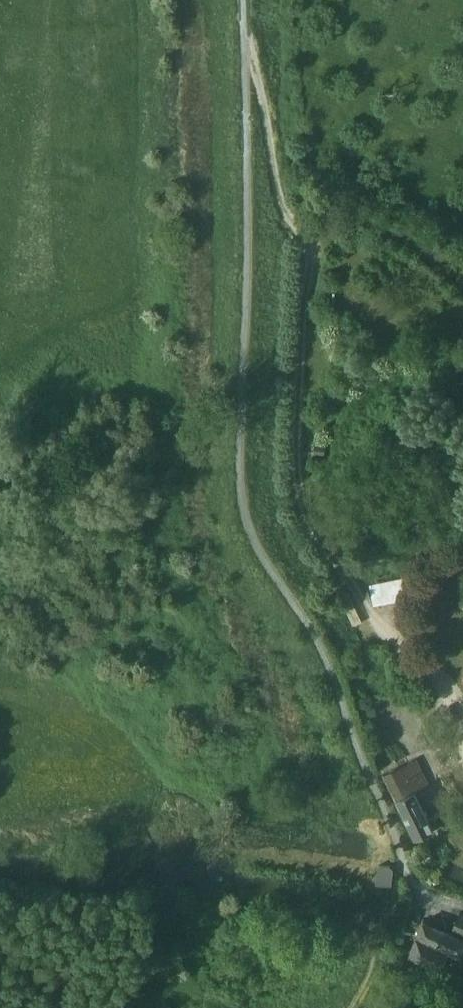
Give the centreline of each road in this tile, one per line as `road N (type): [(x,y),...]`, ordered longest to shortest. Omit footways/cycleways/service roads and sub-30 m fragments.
road 1 (unclassified): [(462,906),(422,890),(405,865),(316,641),(243,510),(243,0)]
road 2 (track): [(376,615),(319,536),(300,494),(308,232),(279,192),(244,38)]
road 3 (track): [(171,776),(0,702)]

